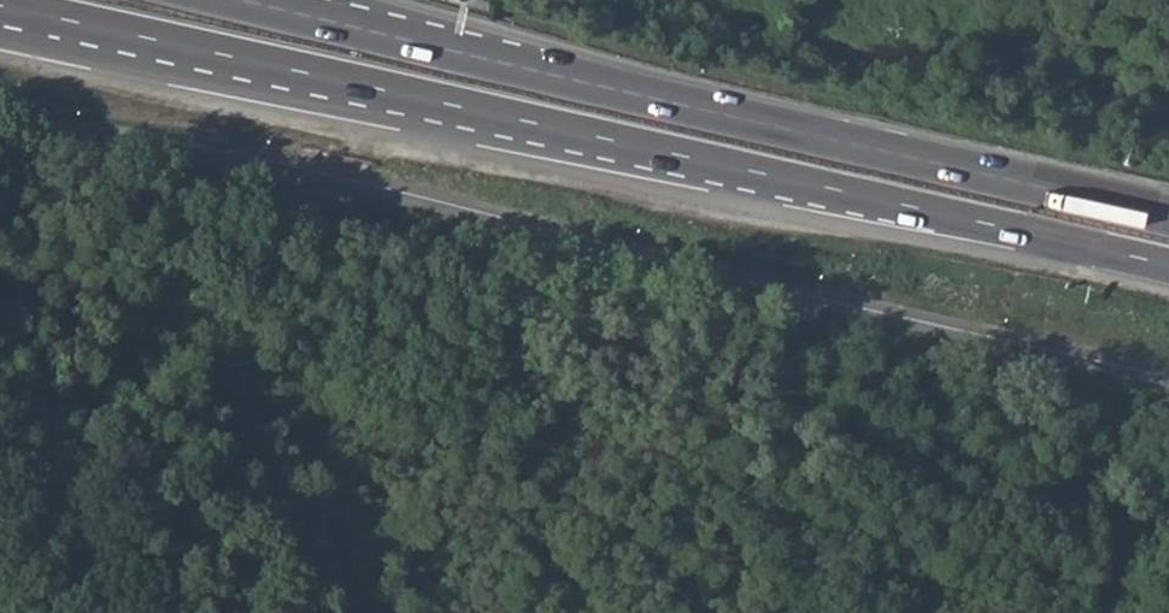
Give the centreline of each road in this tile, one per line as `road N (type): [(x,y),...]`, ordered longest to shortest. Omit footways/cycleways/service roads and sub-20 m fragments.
road 1 (trunk): [(0,4),(1168,264)]
road 2 (trunk): [(1168,215),(239,0)]

